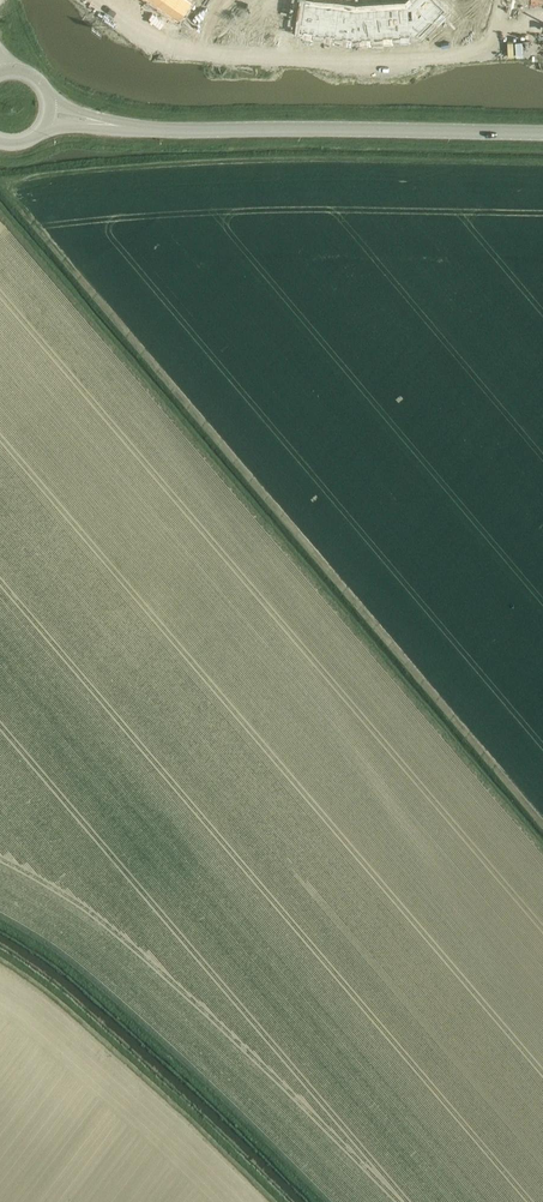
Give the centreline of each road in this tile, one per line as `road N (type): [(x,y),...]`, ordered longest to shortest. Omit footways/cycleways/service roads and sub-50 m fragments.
road 1 (secondary): [(110,126),(542,133)]

